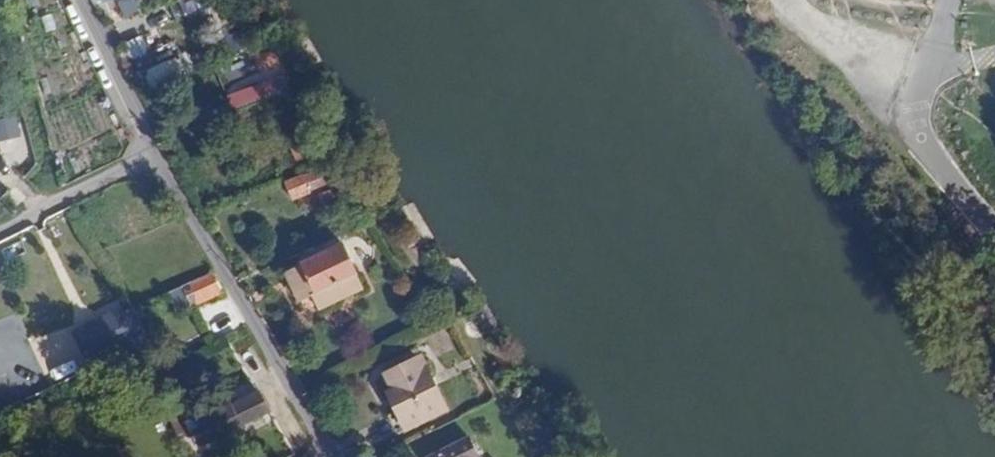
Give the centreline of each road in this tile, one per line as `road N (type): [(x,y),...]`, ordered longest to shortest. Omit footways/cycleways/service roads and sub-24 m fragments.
road 1 (residential): [(332,456),(158,155)]
road 2 (unclassified): [(158,155),(0,228)]
road 3 (residential): [(158,155),(86,0)]
road 4 (track): [(930,61),(855,54),(796,0)]

